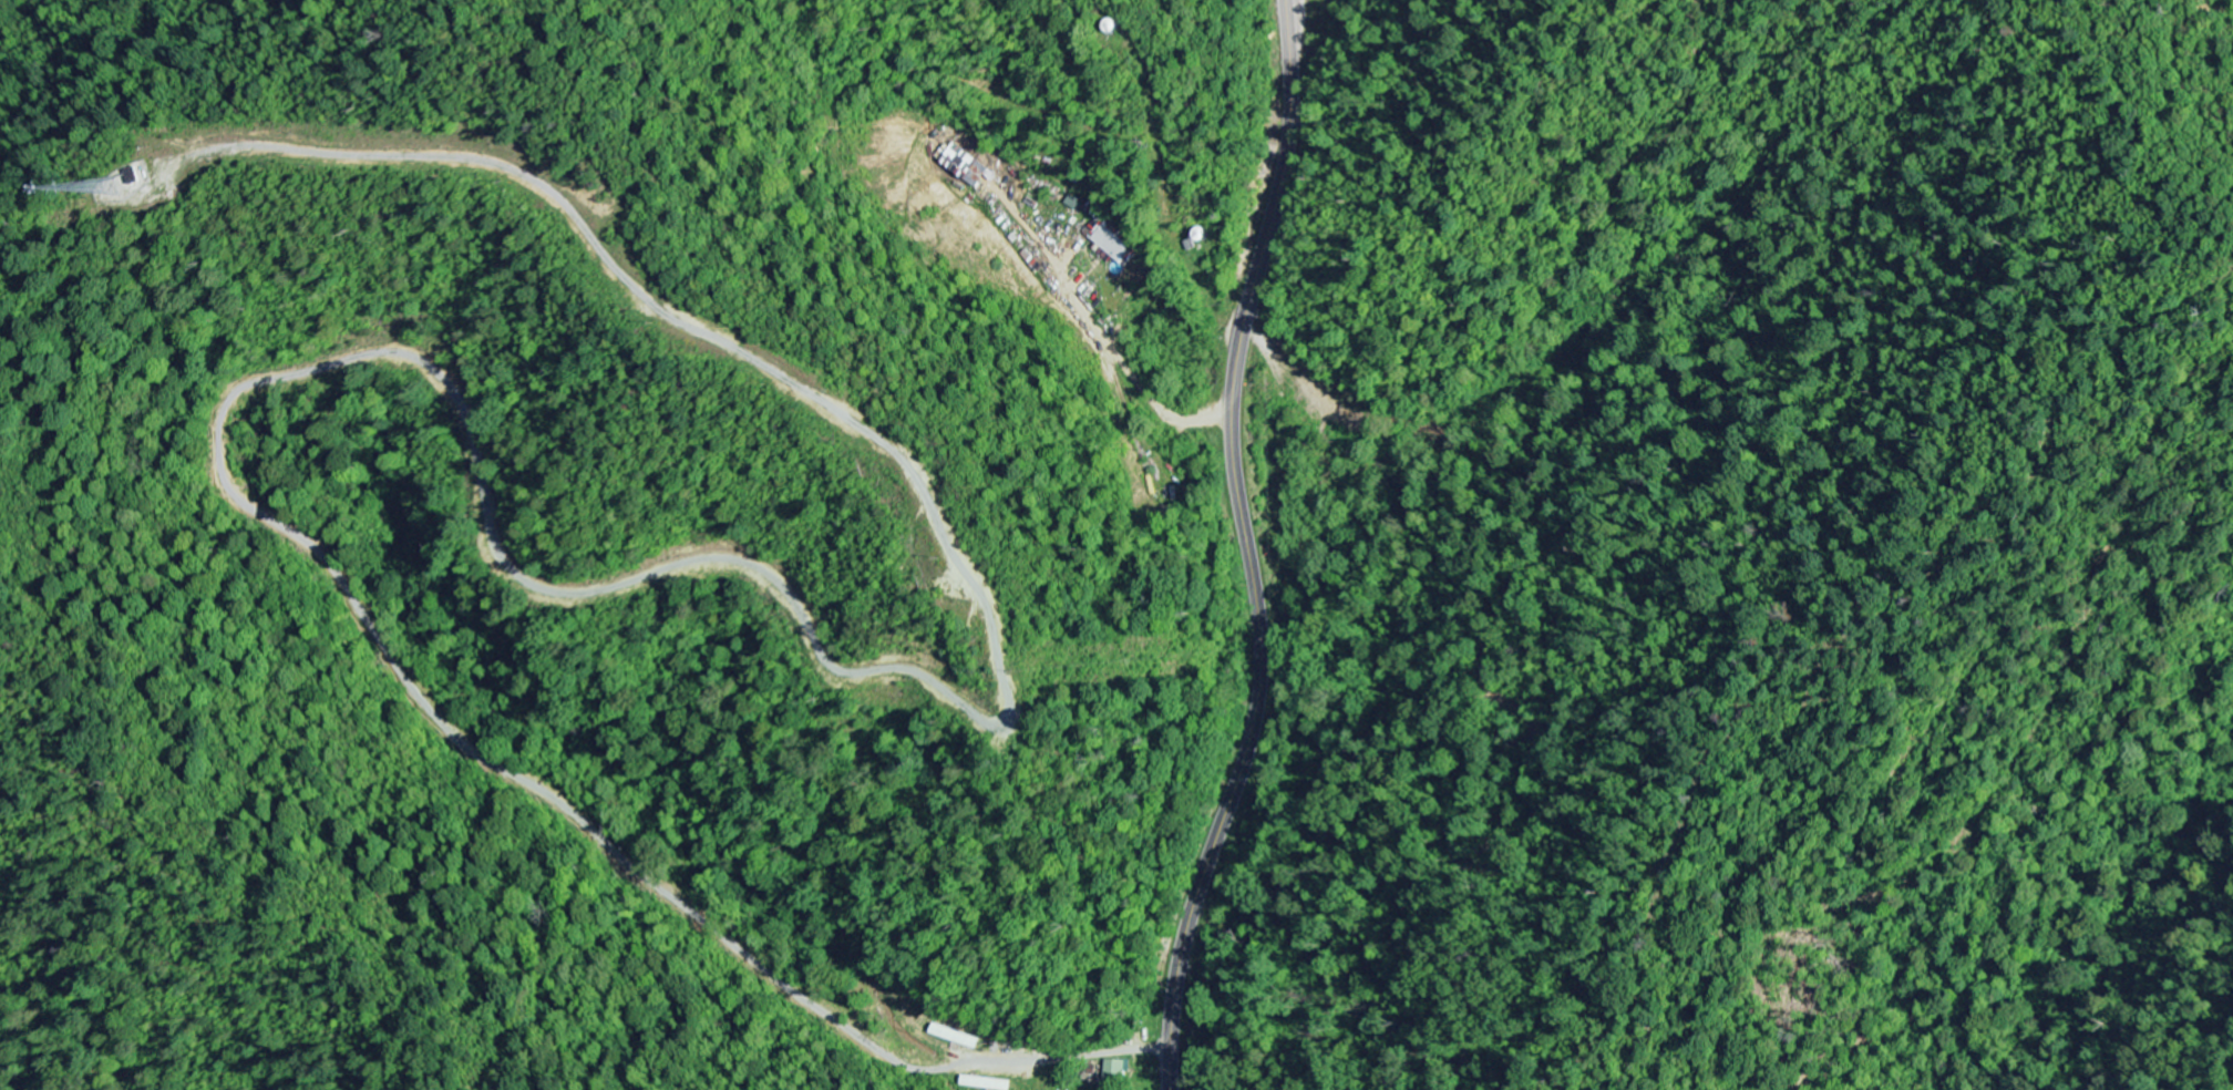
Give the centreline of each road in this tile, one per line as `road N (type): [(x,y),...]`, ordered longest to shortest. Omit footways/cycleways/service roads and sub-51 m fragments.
road 1 (secondary): [(1172,1089),(1183,946),(1265,671),(1236,444),(1242,359),(1279,179),(1282,0)]

